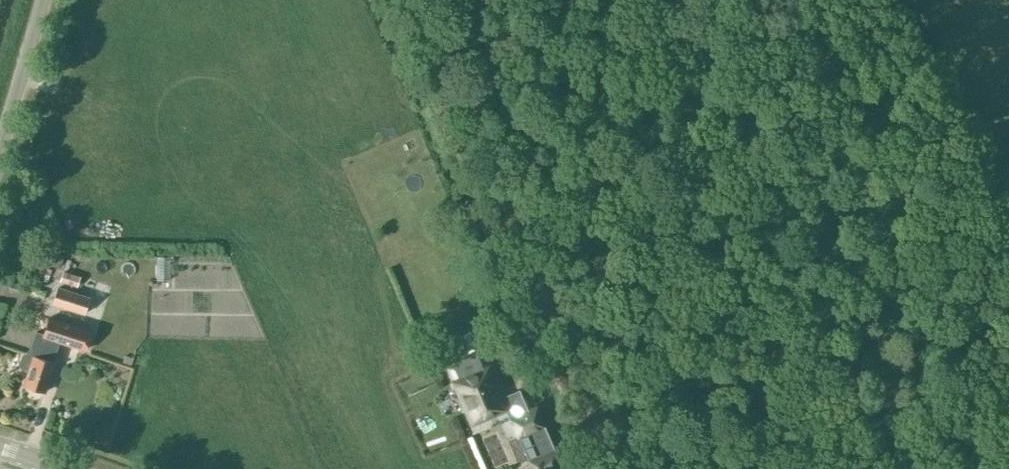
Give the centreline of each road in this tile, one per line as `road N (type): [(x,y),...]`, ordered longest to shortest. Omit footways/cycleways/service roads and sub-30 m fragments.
road 1 (unclassified): [(0,155),(46,0)]

